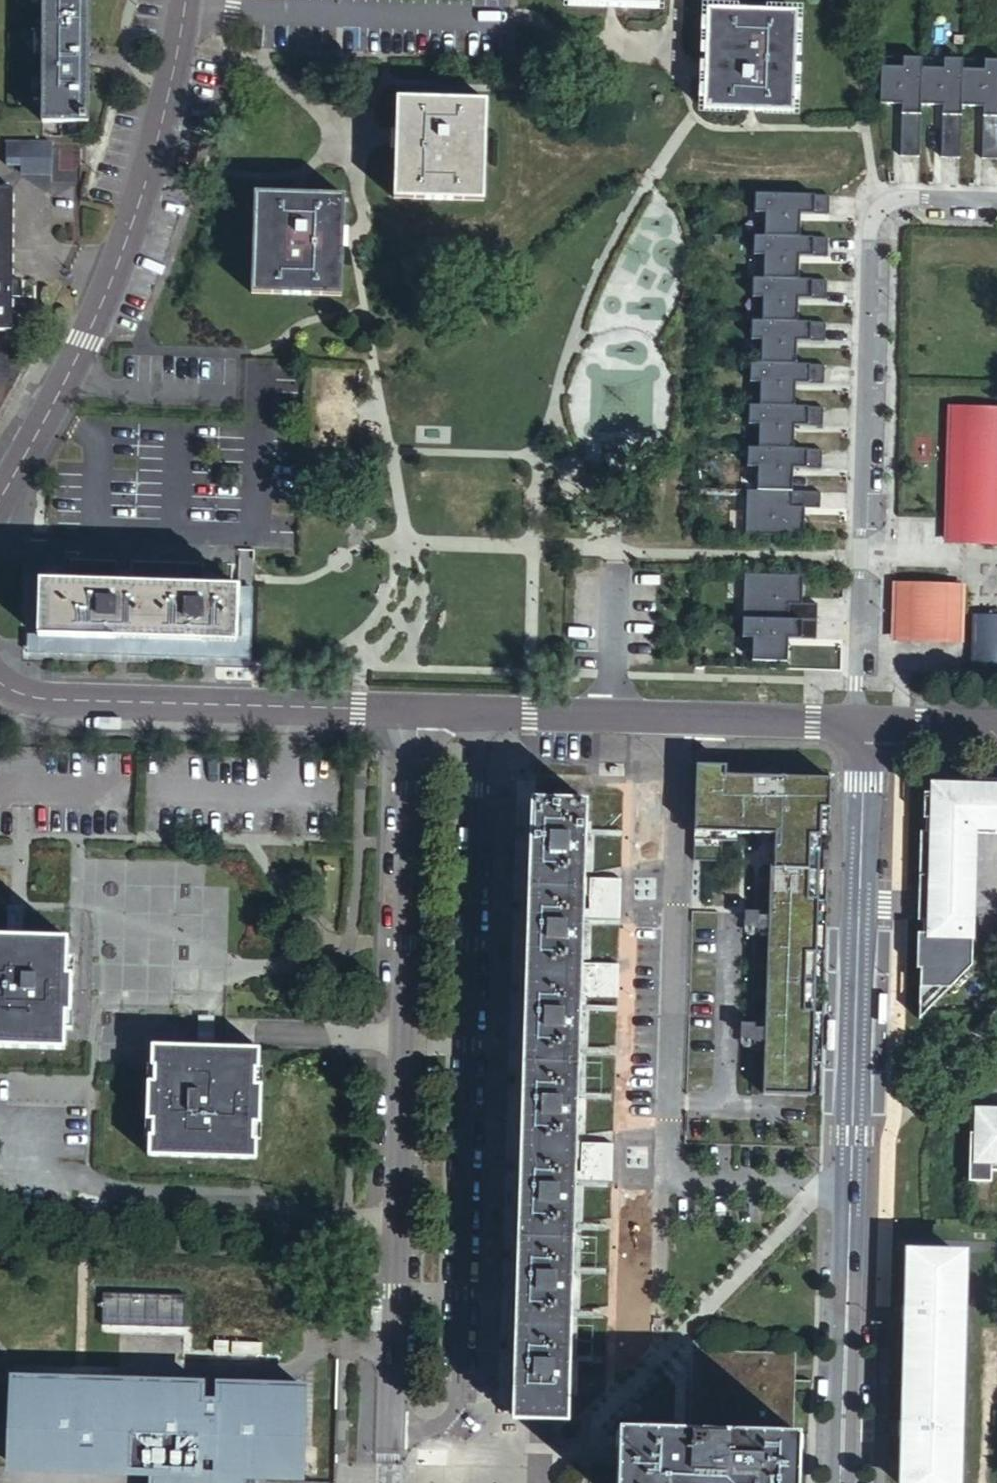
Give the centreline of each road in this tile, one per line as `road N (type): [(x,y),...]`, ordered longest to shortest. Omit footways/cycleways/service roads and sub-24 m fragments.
road 1 (unclassified): [(417,711),(387,1482)]
road 2 (residential): [(862,725),(842,1482)]
road 3 (residential): [(862,725),(875,213),(918,198),(996,201)]
road 4 (unclassified): [(188,0),(135,223),(85,345),(0,503)]
road 5 (unclassified): [(417,711),(862,725)]
road 6 (unclassified): [(0,685),(40,700),(417,711)]
road 7 (unclassified): [(862,725),(996,729)]

